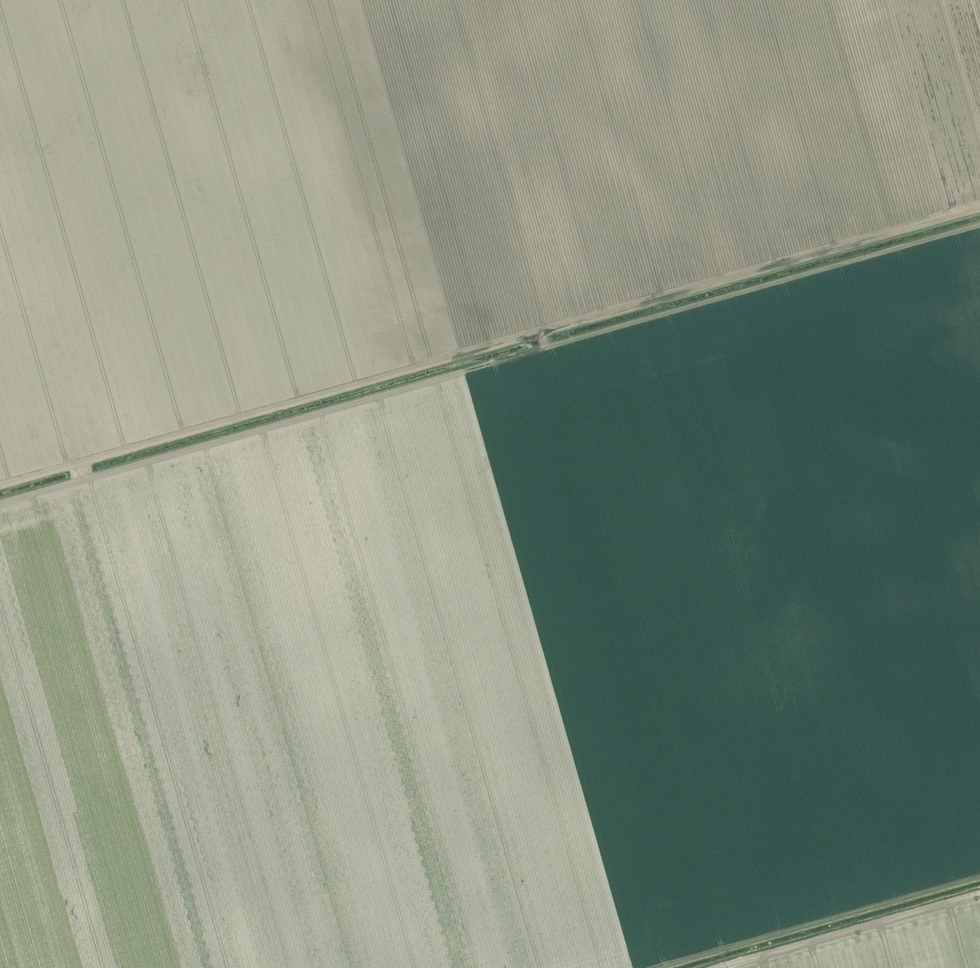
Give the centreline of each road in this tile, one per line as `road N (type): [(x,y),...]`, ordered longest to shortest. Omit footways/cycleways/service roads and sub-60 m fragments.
road 1 (track): [(0,502),(979,223)]

